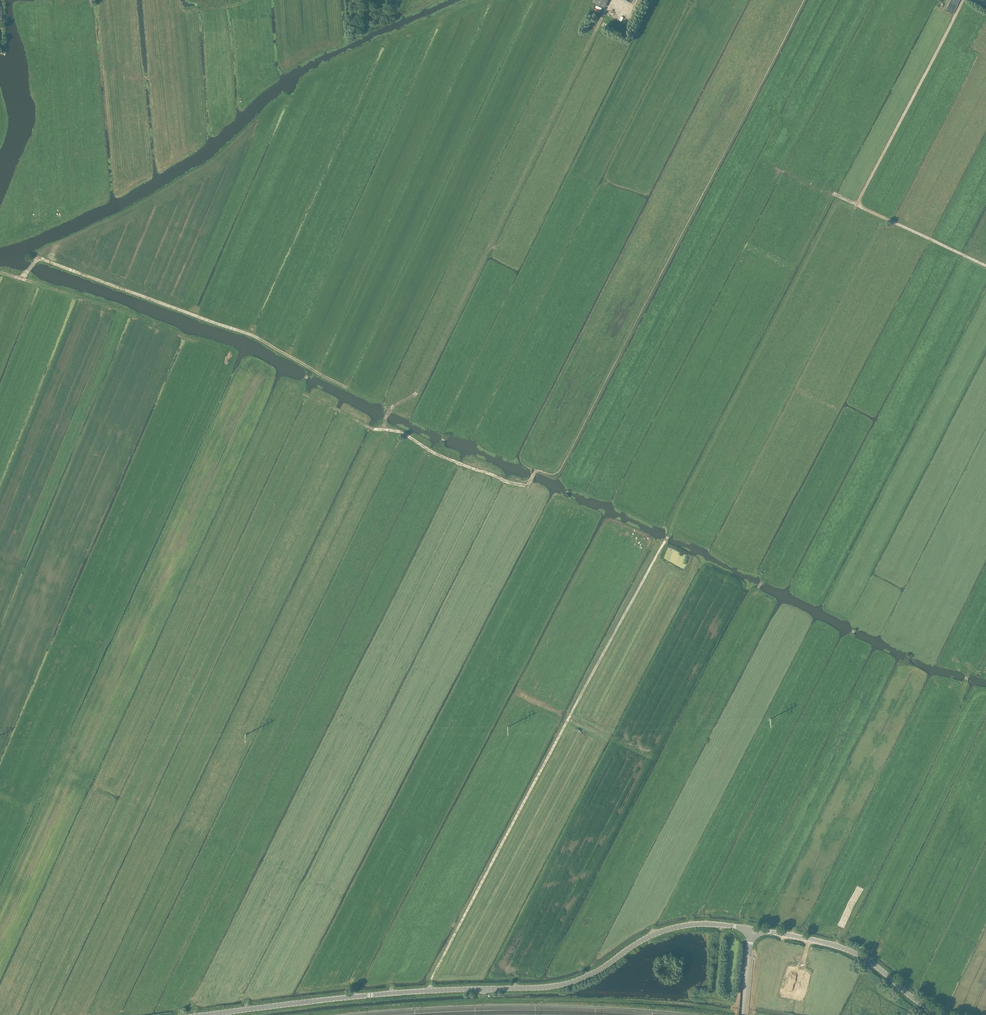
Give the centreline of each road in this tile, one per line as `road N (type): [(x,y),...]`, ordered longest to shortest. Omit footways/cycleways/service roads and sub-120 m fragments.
road 1 (track): [(350,389),(312,369),(300,392),(383,430),(390,409),(418,391),(607,8)]
road 2 (tertiary): [(752,928),(671,928),(556,985),(201,1014)]
road 3 (track): [(428,990),(665,540)]
road 4 (track): [(0,274),(216,345),(145,511)]
road 5 (track): [(962,0),(859,203),(985,264)]
road 6 (track): [(312,369),(249,334),(40,258),(22,277)]
road 7 (tertiary): [(945,1014),(847,949),(752,928)]
road 8 (track): [(648,99),(697,18),(685,0)]

